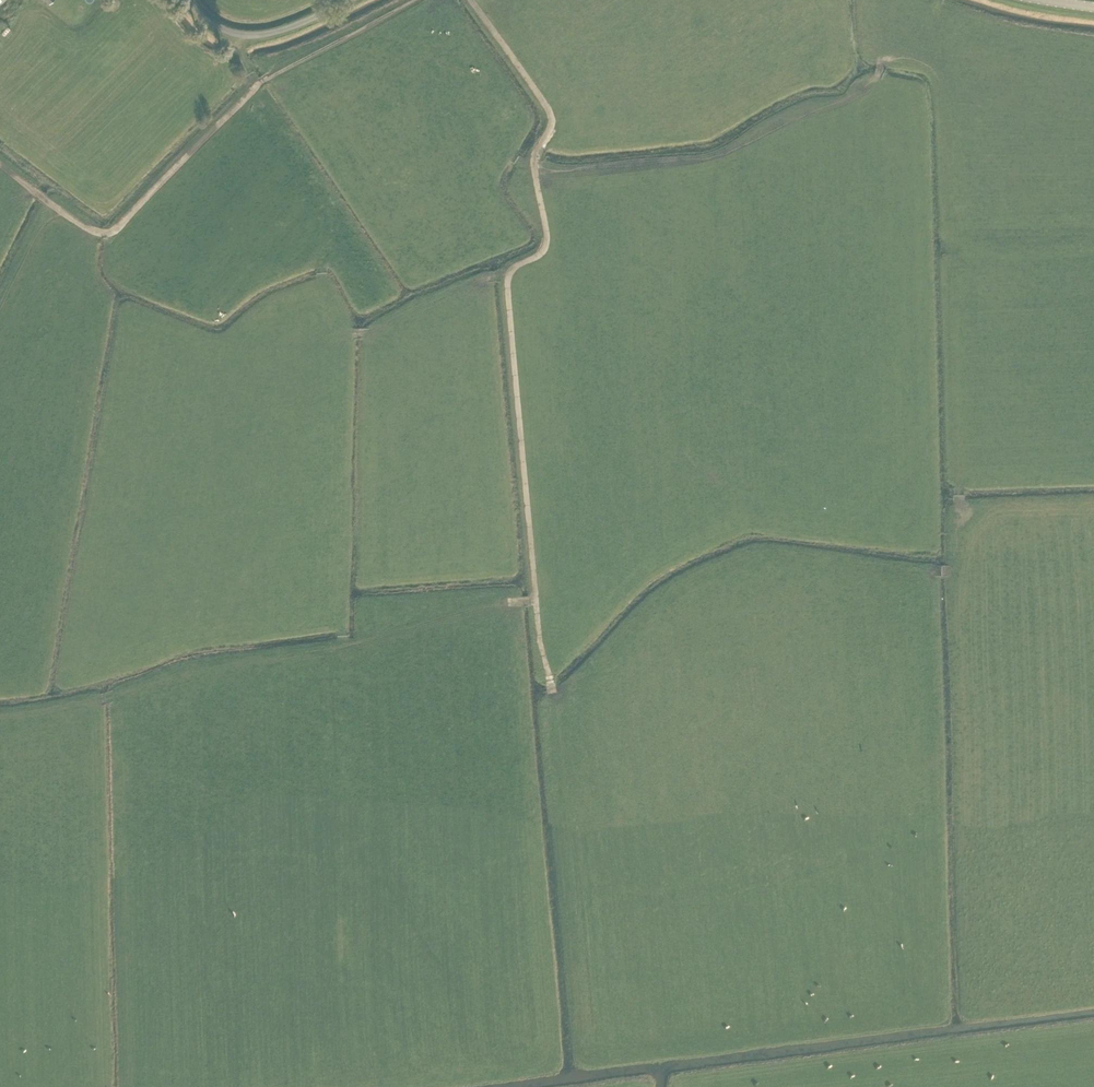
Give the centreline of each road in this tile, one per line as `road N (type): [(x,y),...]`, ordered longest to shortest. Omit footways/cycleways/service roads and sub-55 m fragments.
road 1 (track): [(554,696),(534,596),(507,276),(547,244),(534,159),(552,126),(545,102),(471,0)]
road 2 (residential): [(346,0),(251,34),(218,26),(188,0)]

